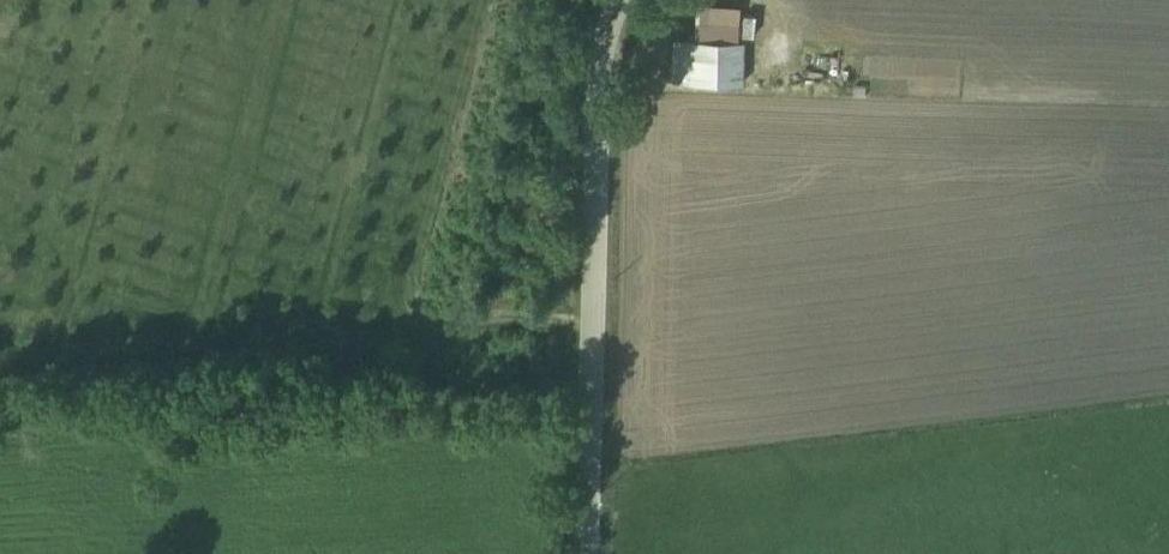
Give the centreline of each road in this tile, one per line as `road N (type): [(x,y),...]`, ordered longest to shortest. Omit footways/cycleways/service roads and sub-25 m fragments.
road 1 (unclassified): [(622,0),(599,75),(587,553)]

